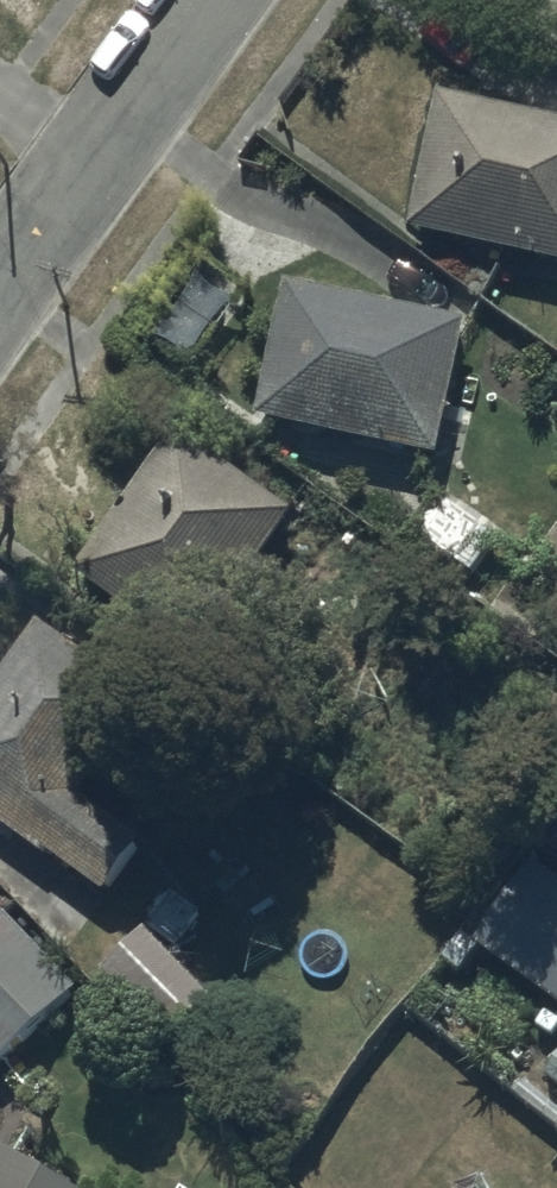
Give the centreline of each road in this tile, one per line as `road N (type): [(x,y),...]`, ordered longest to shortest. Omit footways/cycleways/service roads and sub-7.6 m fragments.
road 1 (residential): [(0,291),(209,0)]

